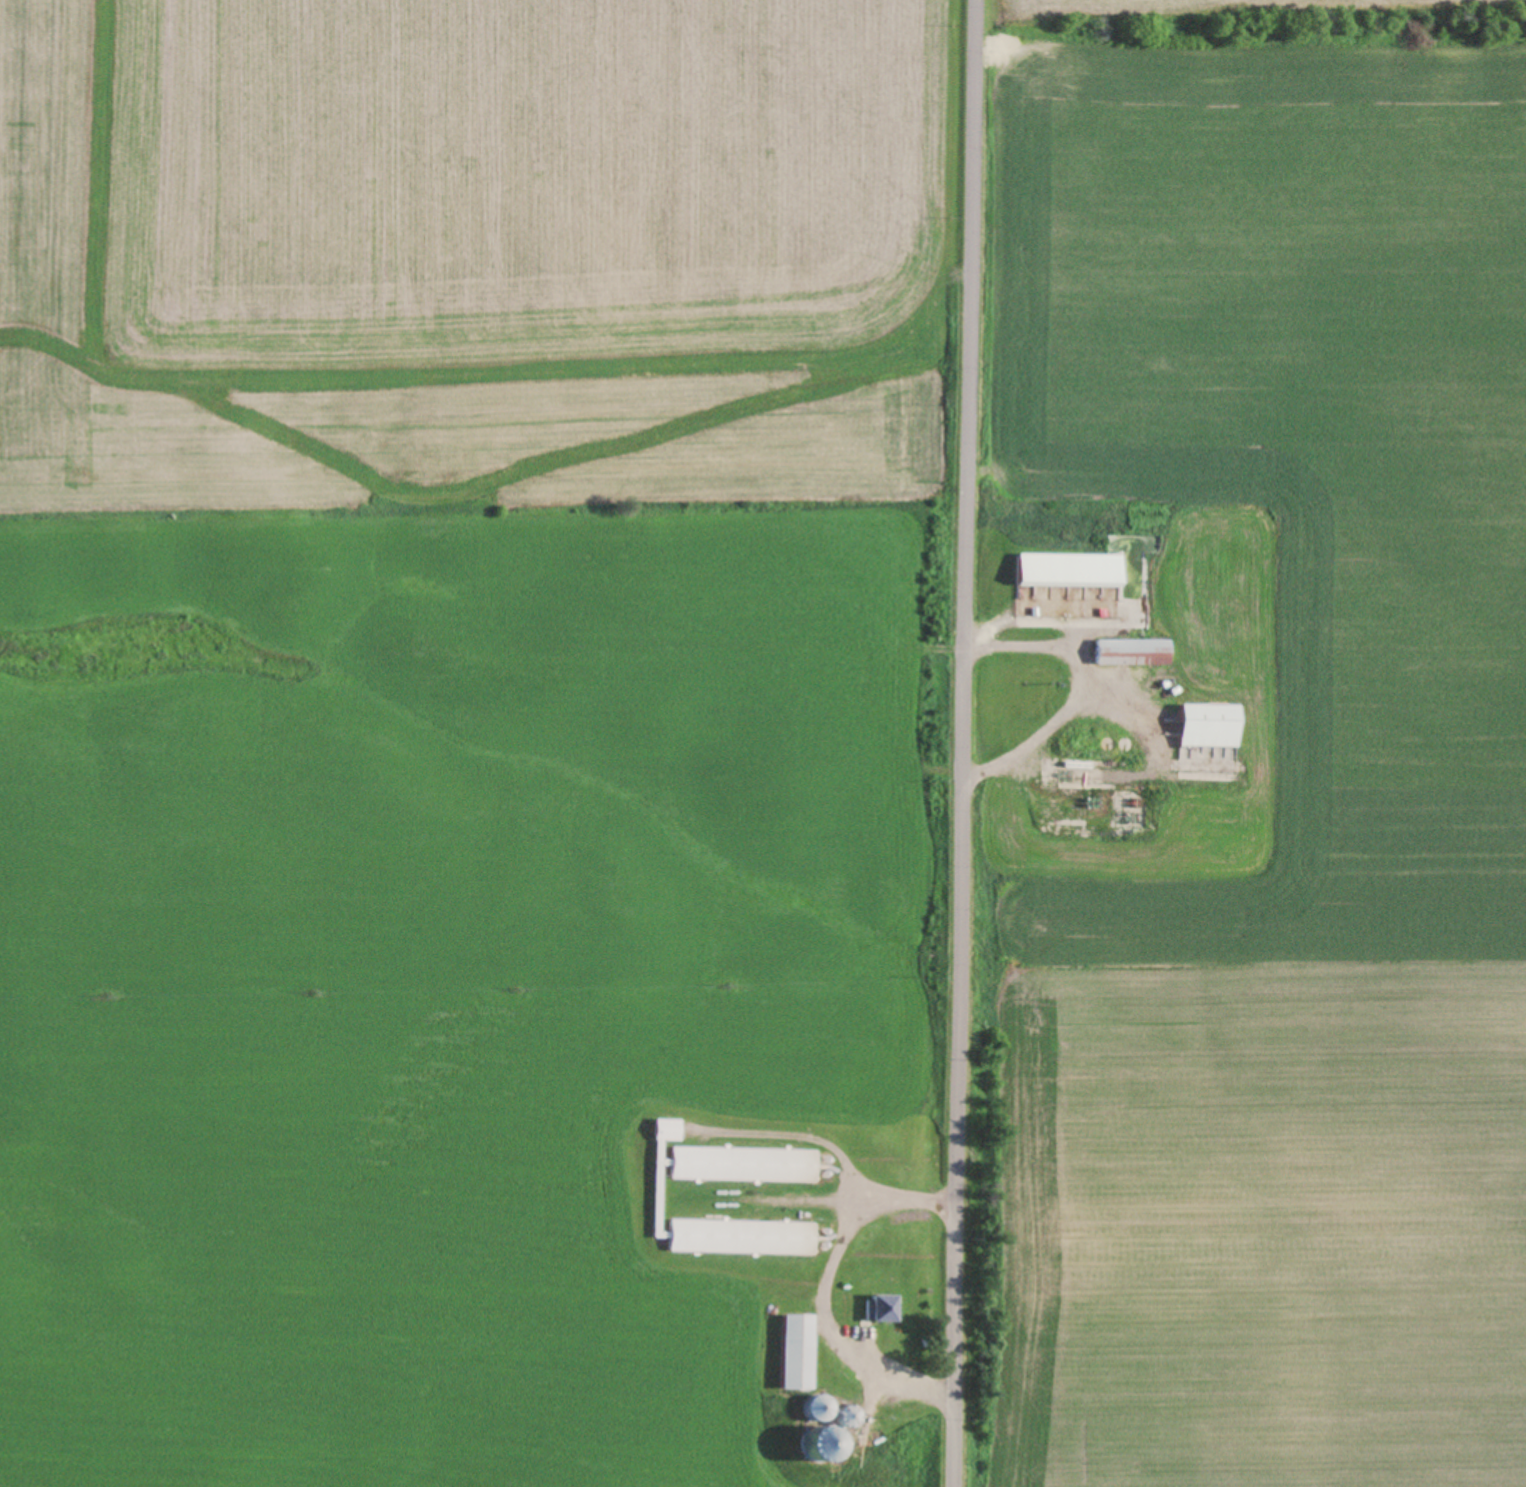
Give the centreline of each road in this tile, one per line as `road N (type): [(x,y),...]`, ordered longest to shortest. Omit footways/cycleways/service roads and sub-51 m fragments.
road 1 (residential): [(951,1486),(974,0)]

